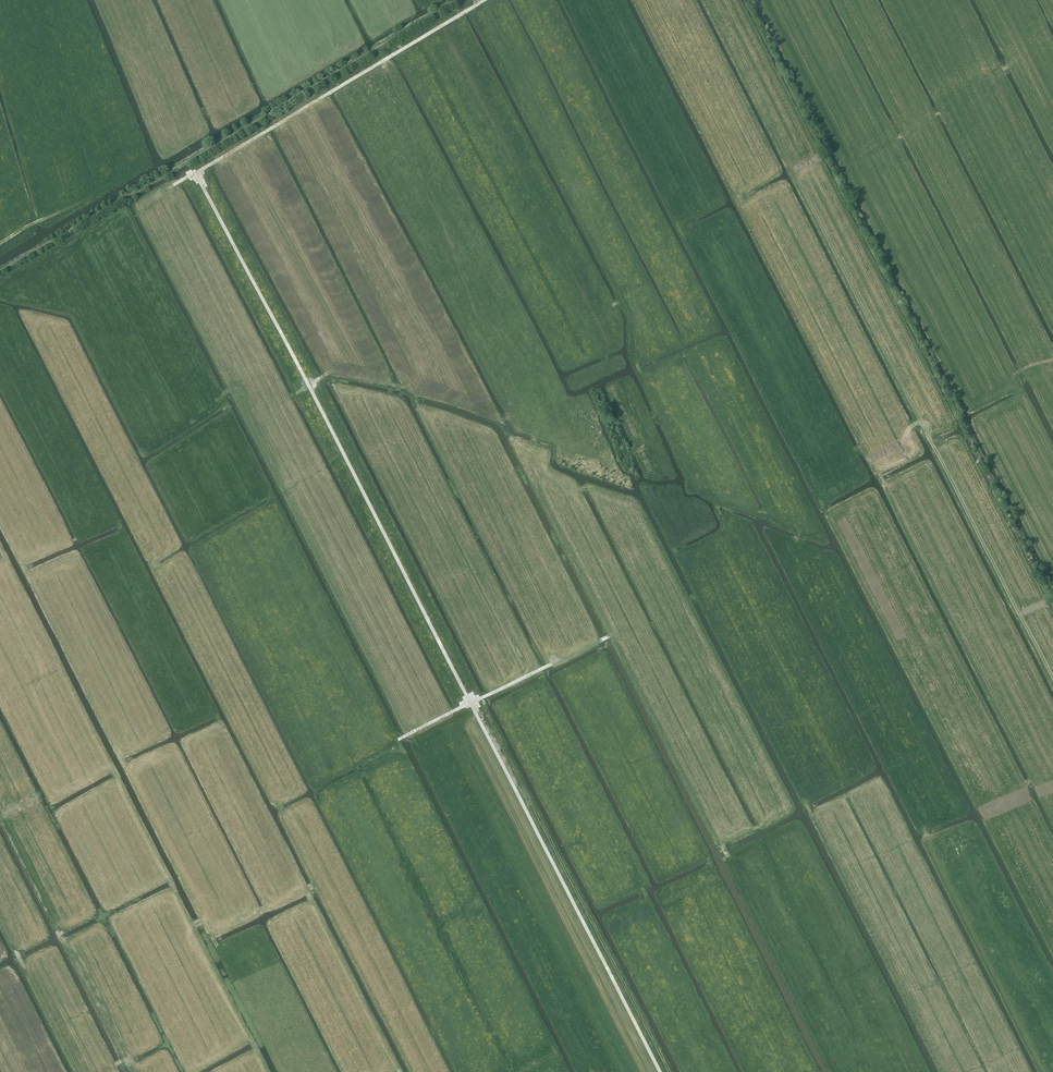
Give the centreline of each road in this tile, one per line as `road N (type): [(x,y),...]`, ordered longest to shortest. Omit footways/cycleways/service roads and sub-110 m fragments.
road 1 (track): [(474,687),(669,1071)]

